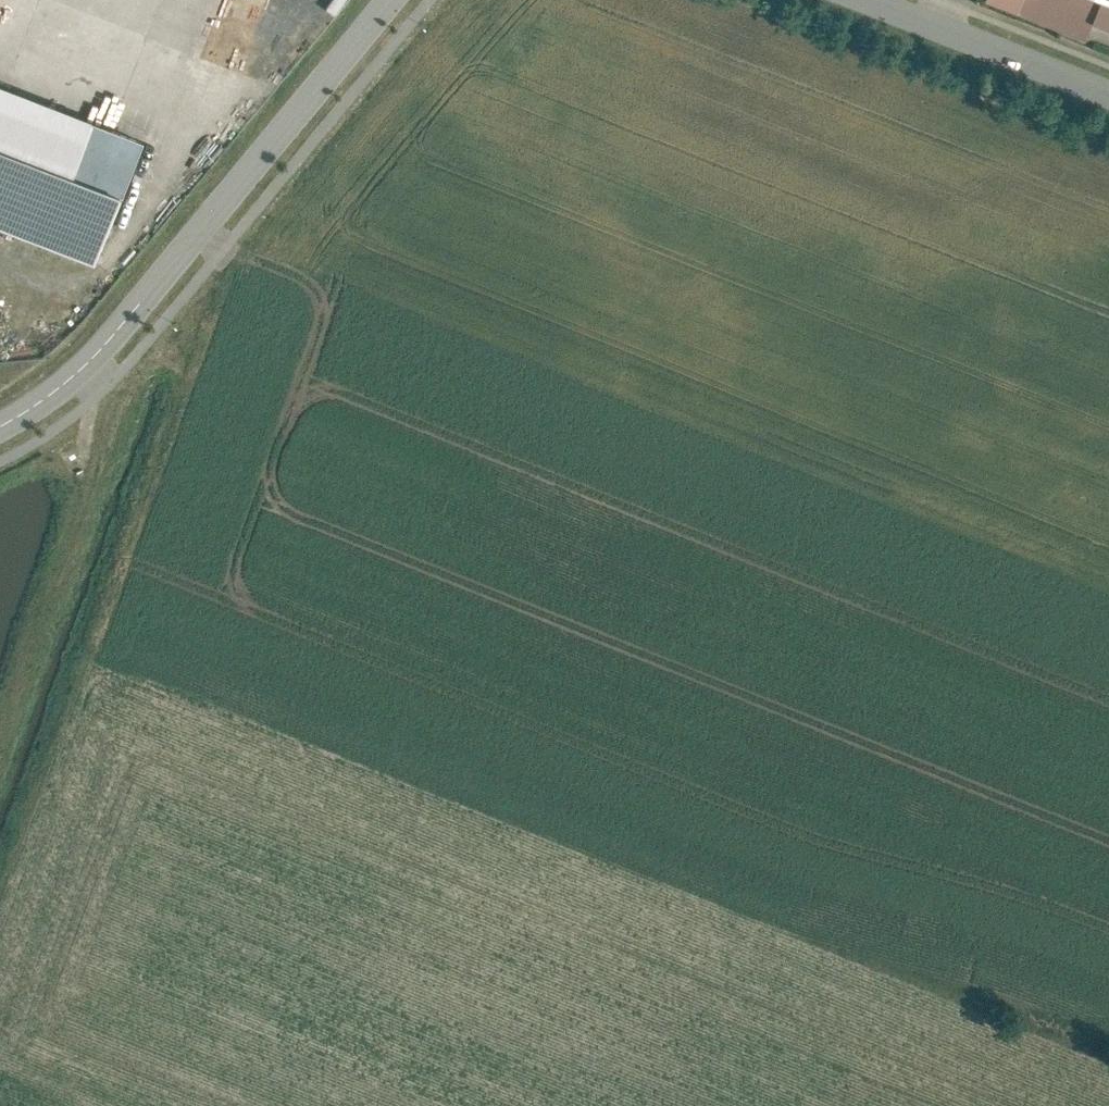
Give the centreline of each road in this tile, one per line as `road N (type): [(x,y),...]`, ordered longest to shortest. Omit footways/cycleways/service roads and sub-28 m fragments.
road 1 (unclassified): [(390,0),(112,335),(58,390),(0,427)]
road 2 (unclassified): [(852,0),(1108,100)]

